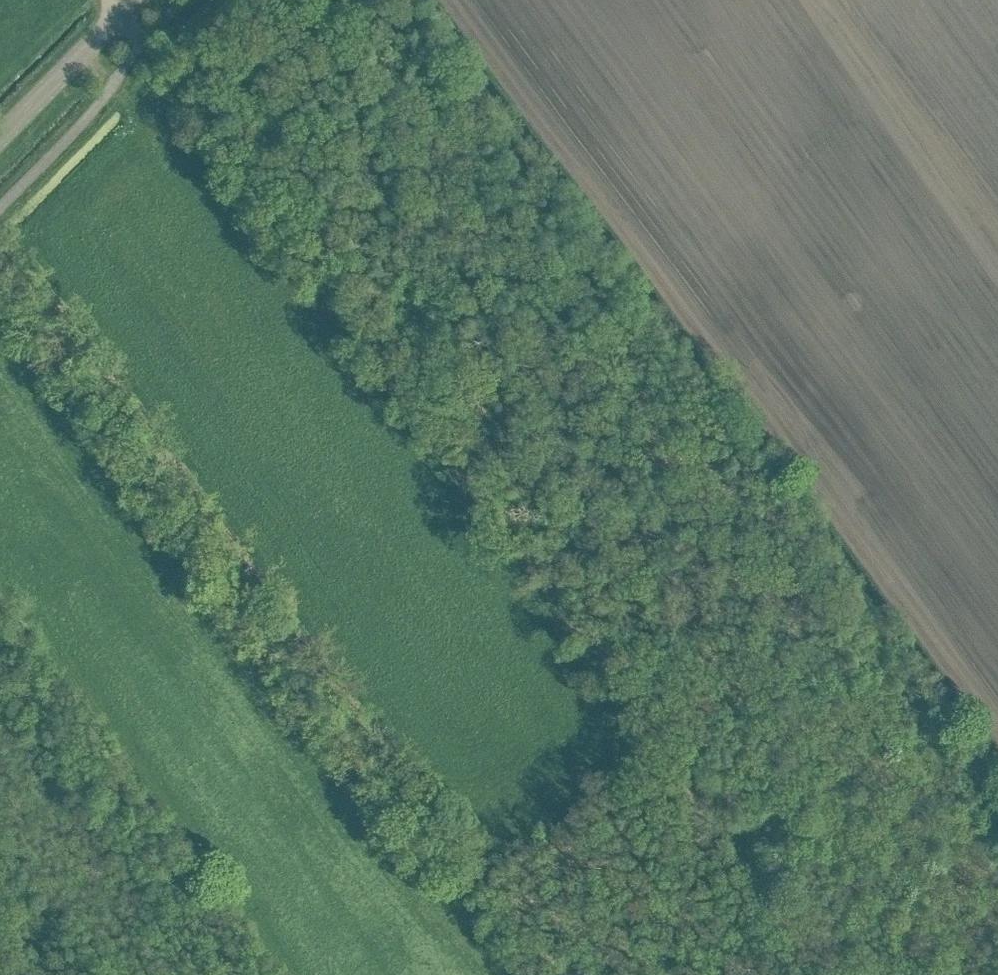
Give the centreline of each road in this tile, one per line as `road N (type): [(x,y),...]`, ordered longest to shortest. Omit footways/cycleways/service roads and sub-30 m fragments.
road 1 (tertiary): [(0,136),(134,0)]

